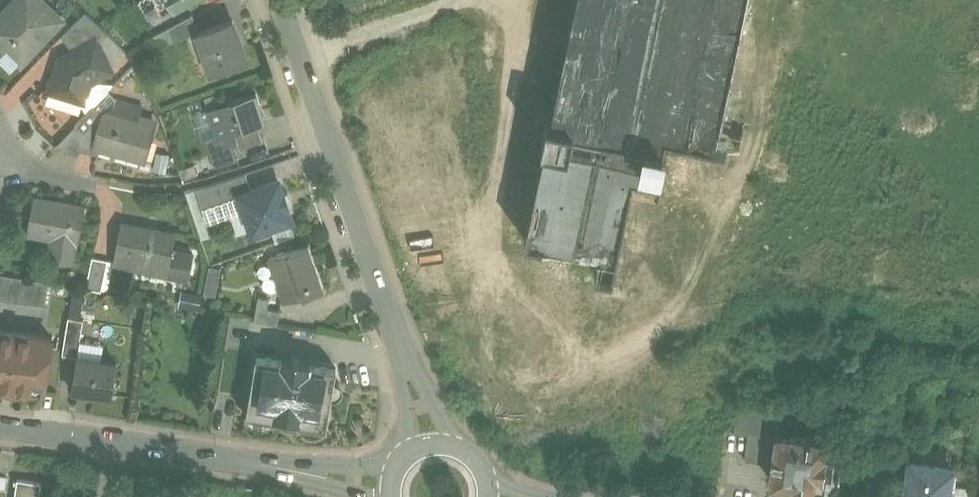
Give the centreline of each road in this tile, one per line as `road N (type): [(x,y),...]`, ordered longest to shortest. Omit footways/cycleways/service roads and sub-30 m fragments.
road 1 (tertiary): [(405,360),(280,0)]
road 2 (residential): [(0,426),(285,470)]
road 3 (residential): [(0,124),(5,156),(89,182)]

